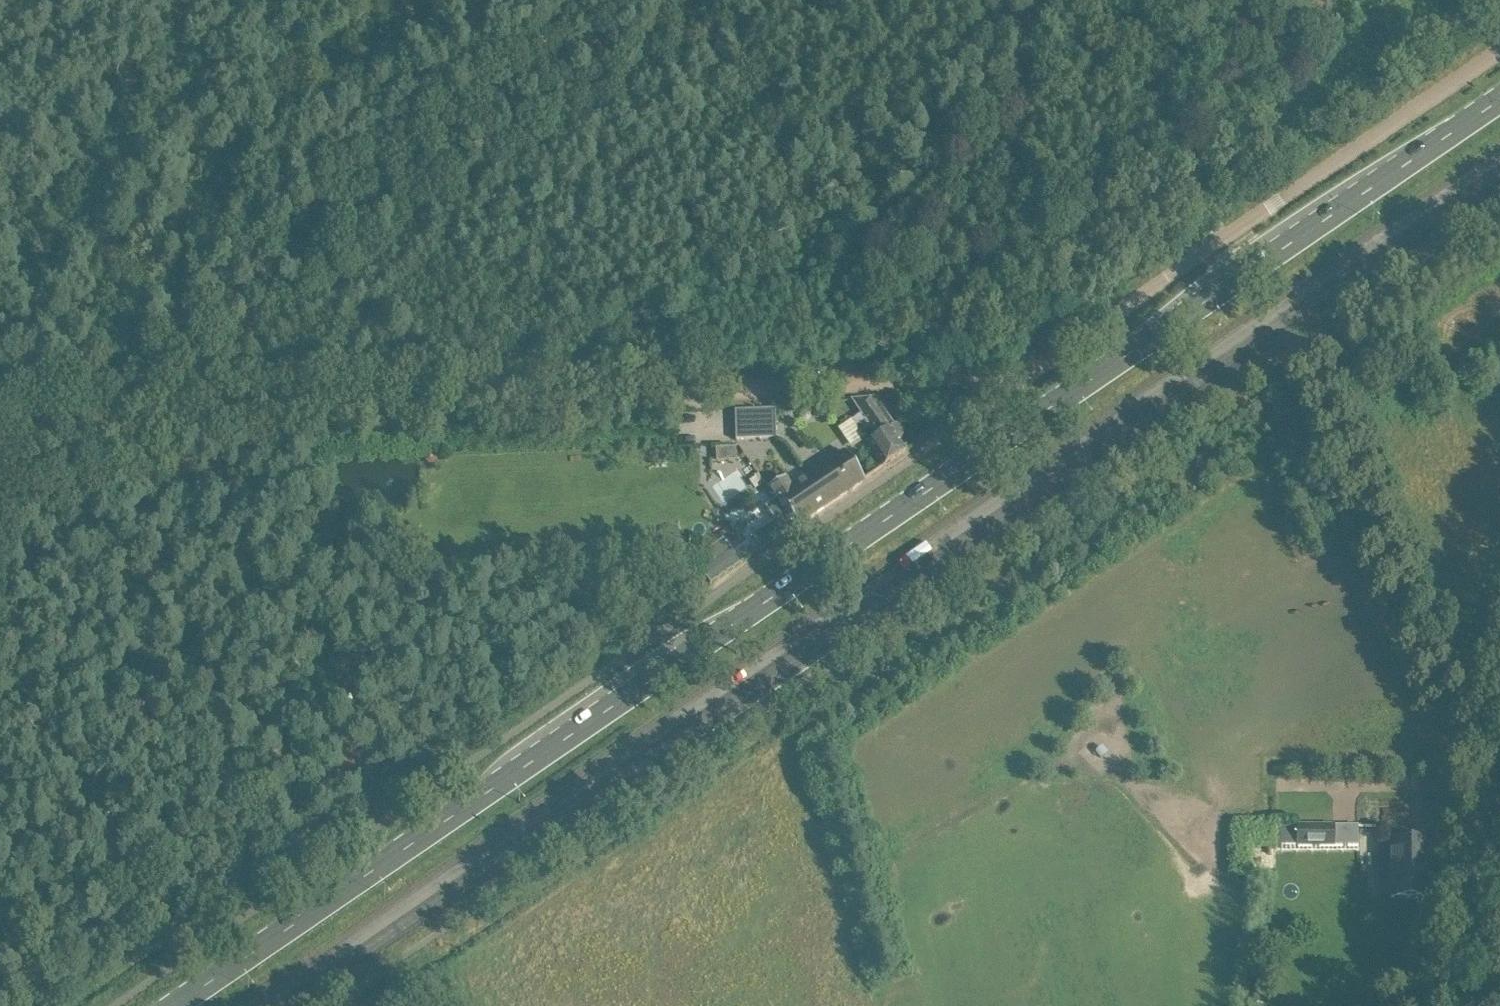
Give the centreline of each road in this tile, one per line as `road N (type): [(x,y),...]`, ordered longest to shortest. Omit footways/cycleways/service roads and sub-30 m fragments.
road 1 (primary): [(1499,100),(171,1005)]
road 2 (primary): [(278,1005),(1499,162)]
road 3 (track): [(1034,374),(82,419),(0,441)]
road 4 (residential): [(1479,62),(1034,374)]
road 5 (unclassified): [(1457,1005),(1482,801)]

